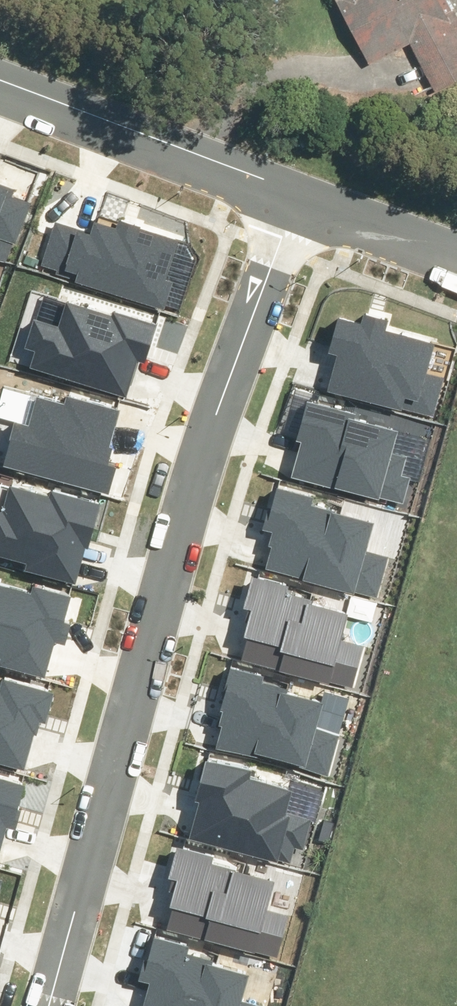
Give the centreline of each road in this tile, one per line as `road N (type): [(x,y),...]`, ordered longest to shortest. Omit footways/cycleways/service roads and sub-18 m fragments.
road 1 (residential): [(49,1005),(216,414),(294,191)]
road 2 (residential): [(0,81),(294,191)]
road 3 (residential): [(294,191),(456,253)]

